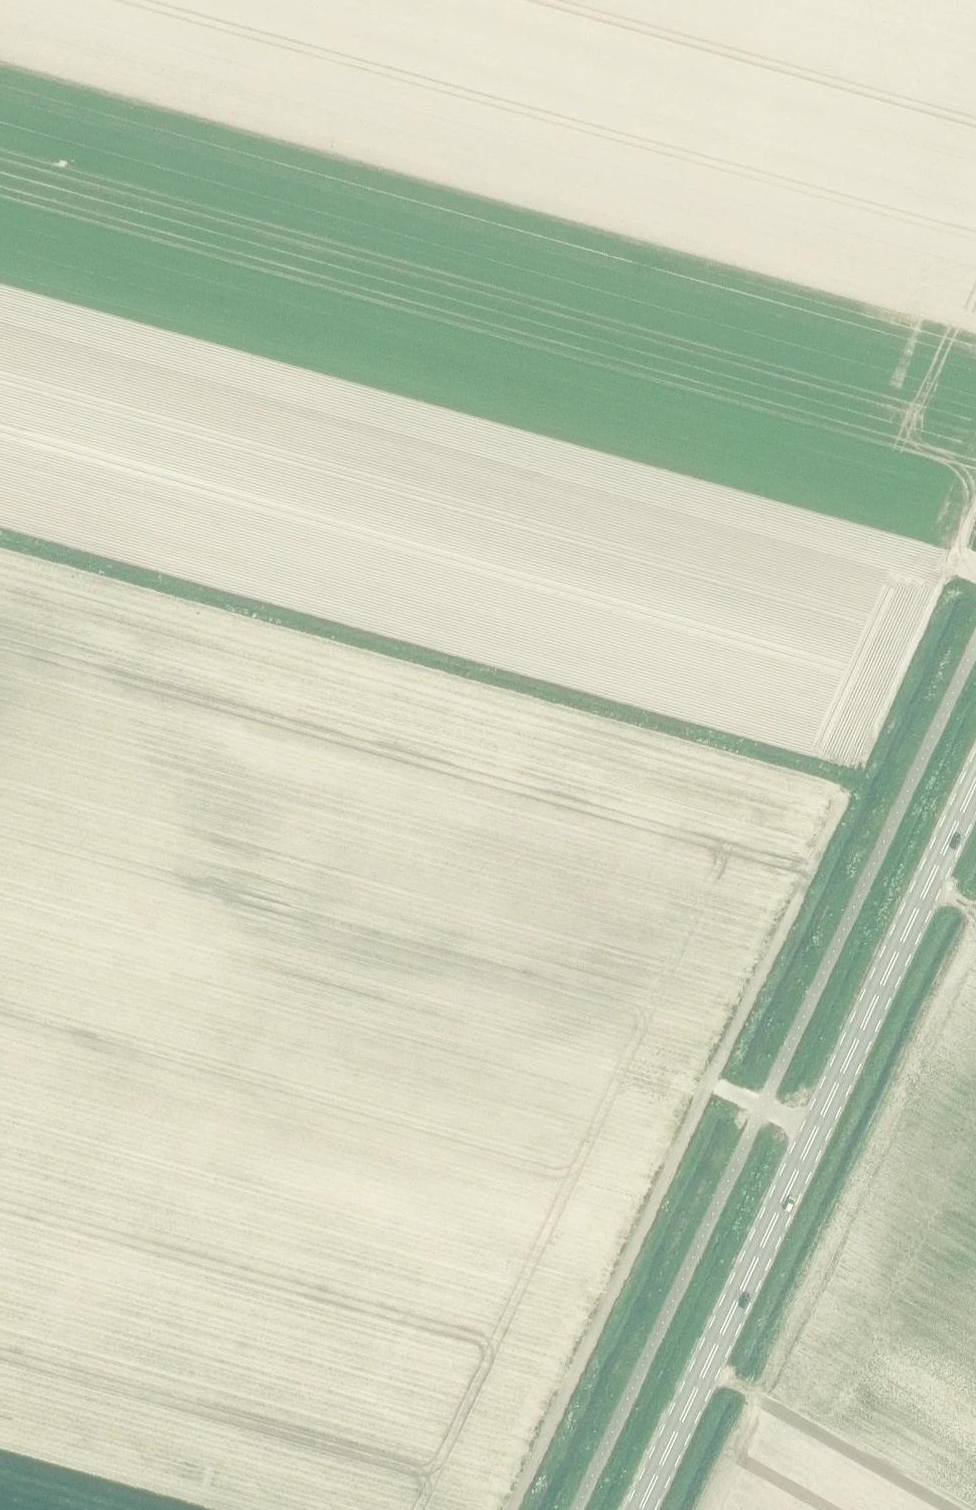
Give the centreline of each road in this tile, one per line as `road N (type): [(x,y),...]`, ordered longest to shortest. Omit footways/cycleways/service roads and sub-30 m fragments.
road 1 (secondary): [(634,1509),(975,776)]

